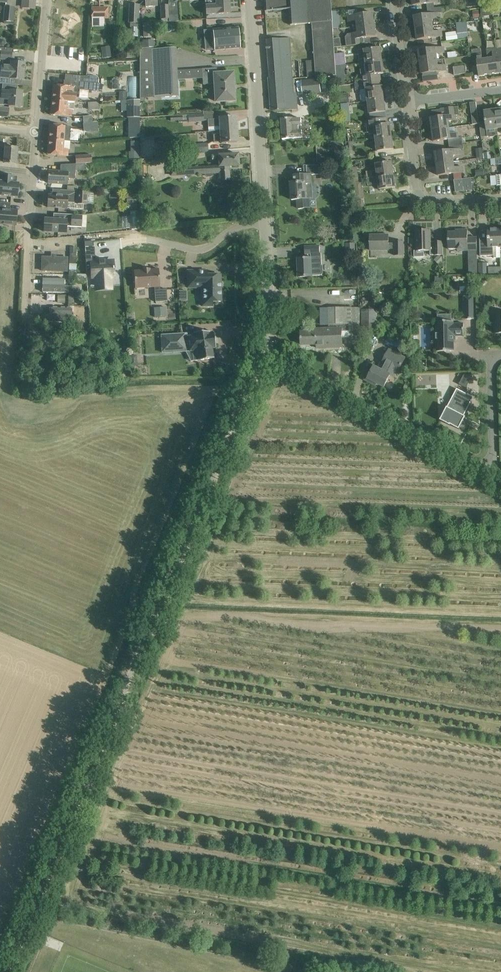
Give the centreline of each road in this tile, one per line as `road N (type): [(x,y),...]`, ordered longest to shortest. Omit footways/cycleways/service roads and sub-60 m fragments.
road 1 (unclassified): [(8,971),(265,352)]
road 2 (unclassified): [(492,471),(265,352)]
road 3 (unclassified): [(264,224),(249,0)]
road 4 (residential): [(27,323),(36,133)]
road 5 (residential): [(500,198),(423,198),(408,100)]
road 6 (residential): [(36,133),(46,0)]
road 7 (unclassified): [(265,352),(264,224)]
road 8 (residential): [(151,239),(193,250),(264,224)]

